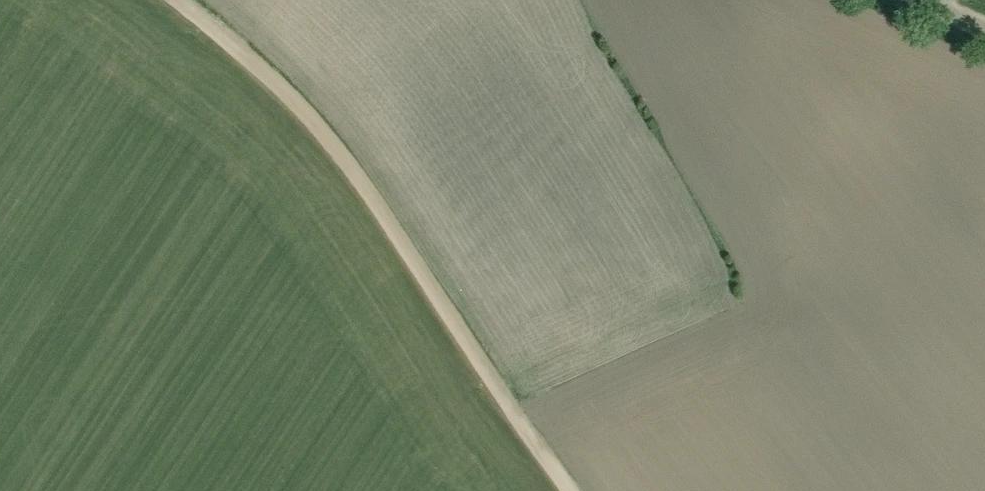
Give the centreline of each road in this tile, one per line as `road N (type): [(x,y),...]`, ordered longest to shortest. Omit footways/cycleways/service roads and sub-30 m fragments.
road 1 (track): [(568,490),(311,122),(170,0)]

